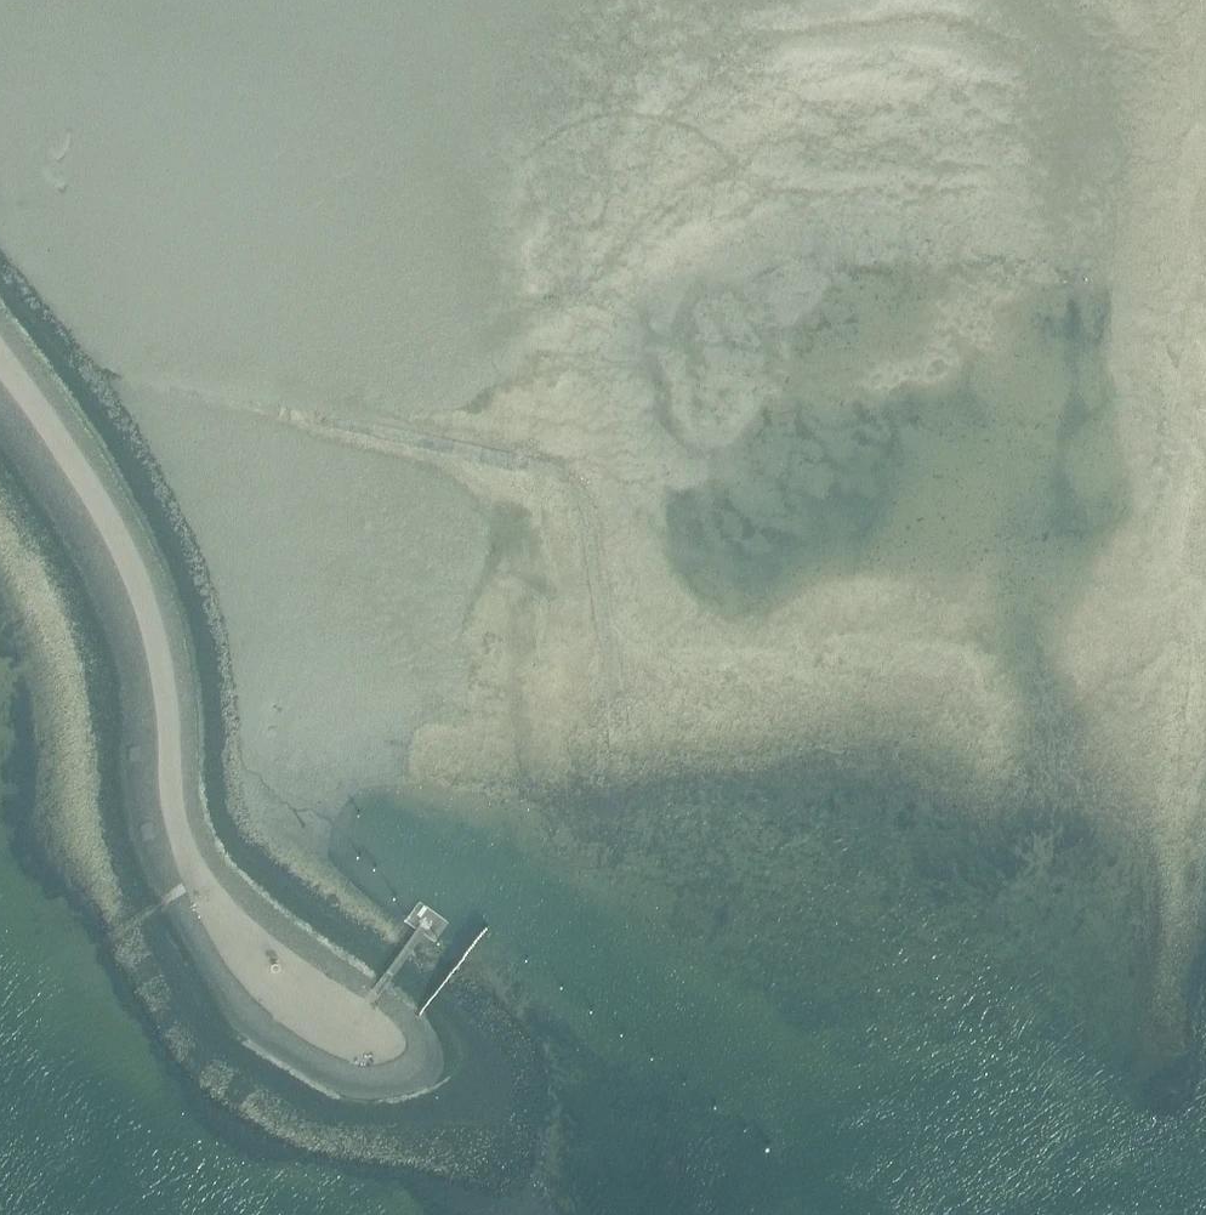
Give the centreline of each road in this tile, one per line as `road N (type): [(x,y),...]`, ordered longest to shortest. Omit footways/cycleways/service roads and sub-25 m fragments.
road 1 (unclassified): [(363,1005),(333,1018),(274,973),(195,875),(181,832),(153,620),(122,534),(0,349)]

